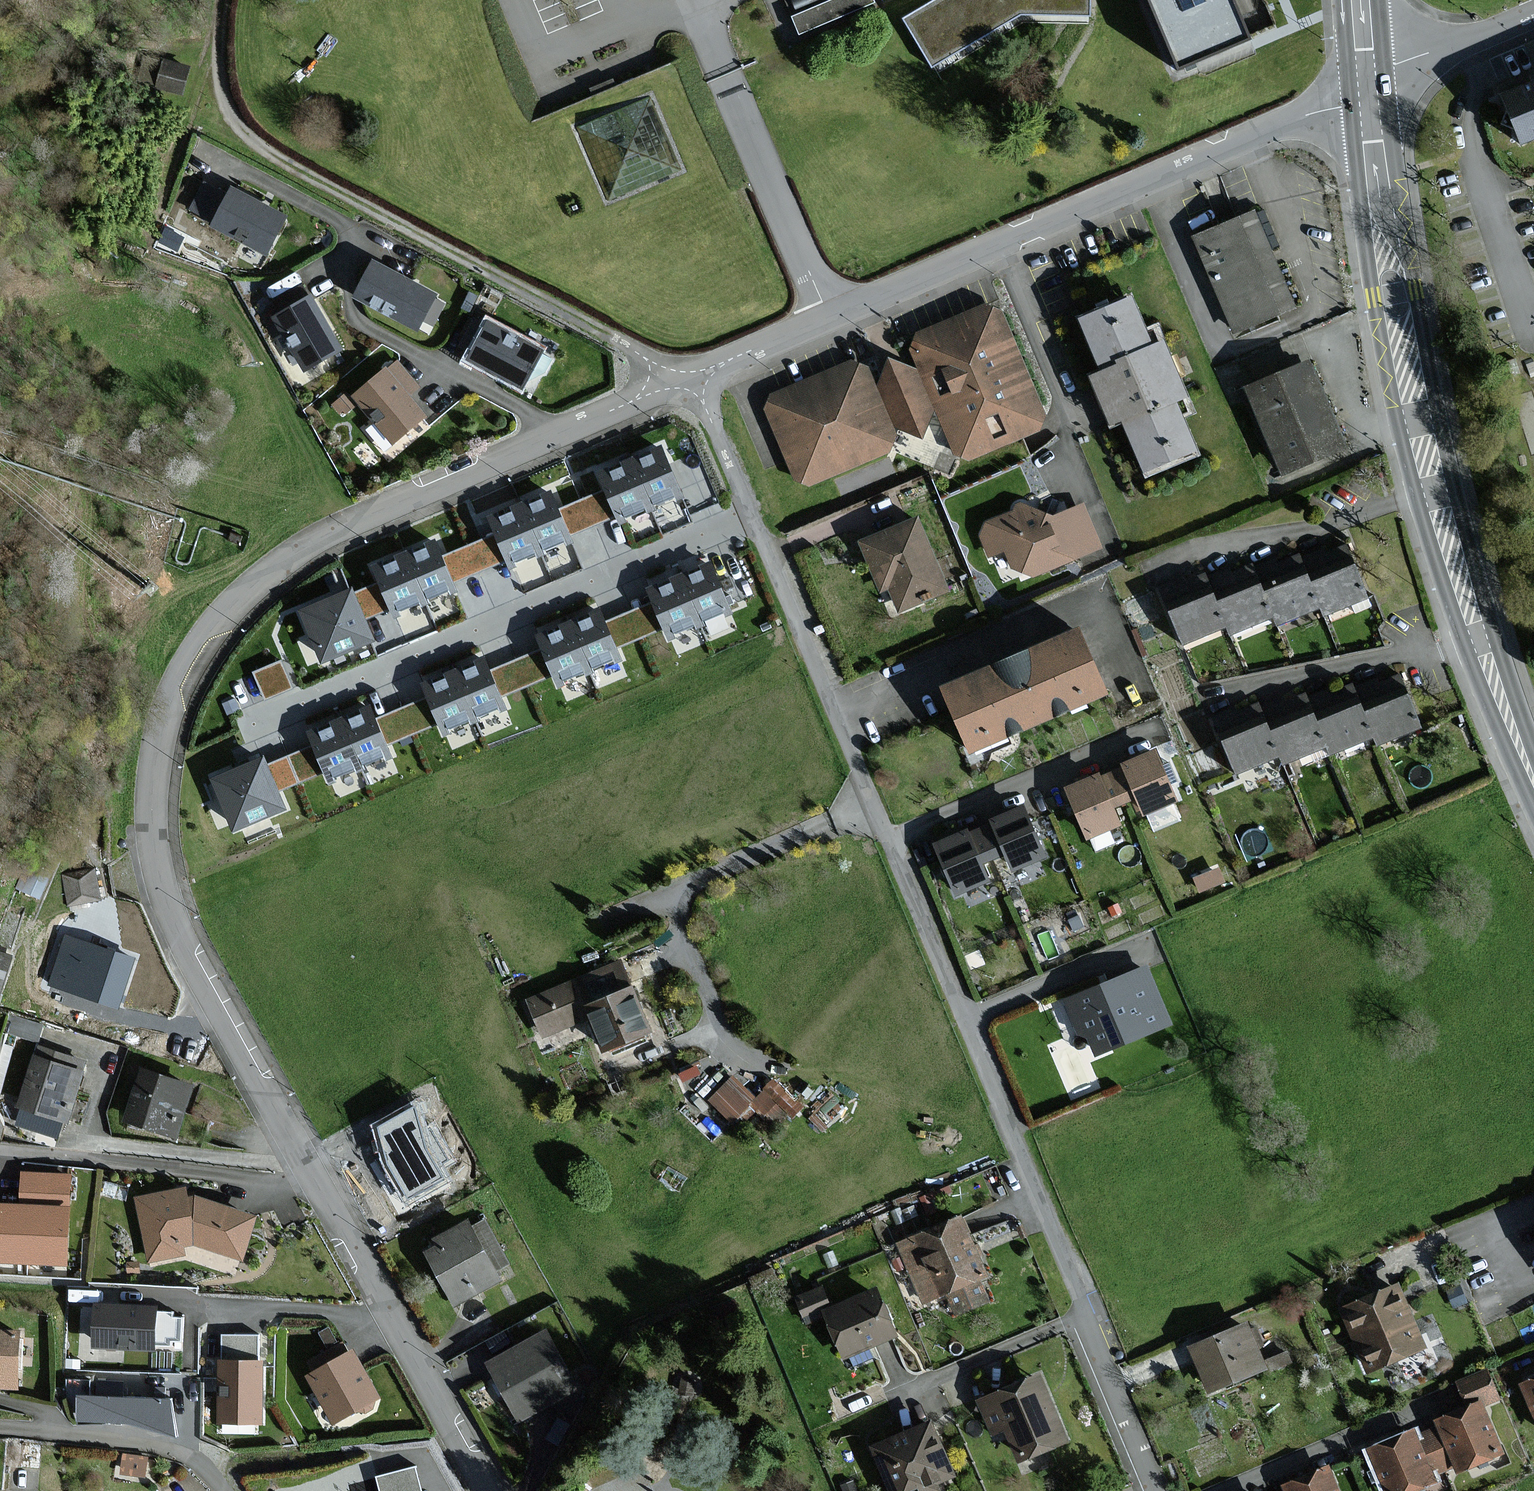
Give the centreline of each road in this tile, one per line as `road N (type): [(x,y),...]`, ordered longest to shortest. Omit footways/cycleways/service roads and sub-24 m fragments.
road 1 (residential): [(1158,1490),(840,707),(690,377)]
road 2 (residential): [(690,377),(319,540),(258,585),(195,657),(155,788),(163,883),(180,931),(320,1185)]
road 3 (residential): [(1368,104),(1284,122),(690,377)]
road 4 (primary): [(1368,104),(1427,454),(1533,782)]
road 5 (track): [(225,0),(223,85),(254,140),(633,349),(673,385)]
road 6 (residential): [(320,1185),(0,1151)]
road 7 (residential): [(114,1295),(345,1311),(384,1306)]
road 8 (residential): [(225,1490),(188,1457),(163,1449),(0,1428)]
road 9 (residential): [(384,1306),(487,1490)]
road 10 (residential): [(1365,66),(1457,46),(1533,14)]
road 11 (residential): [(320,1185),(384,1306)]

